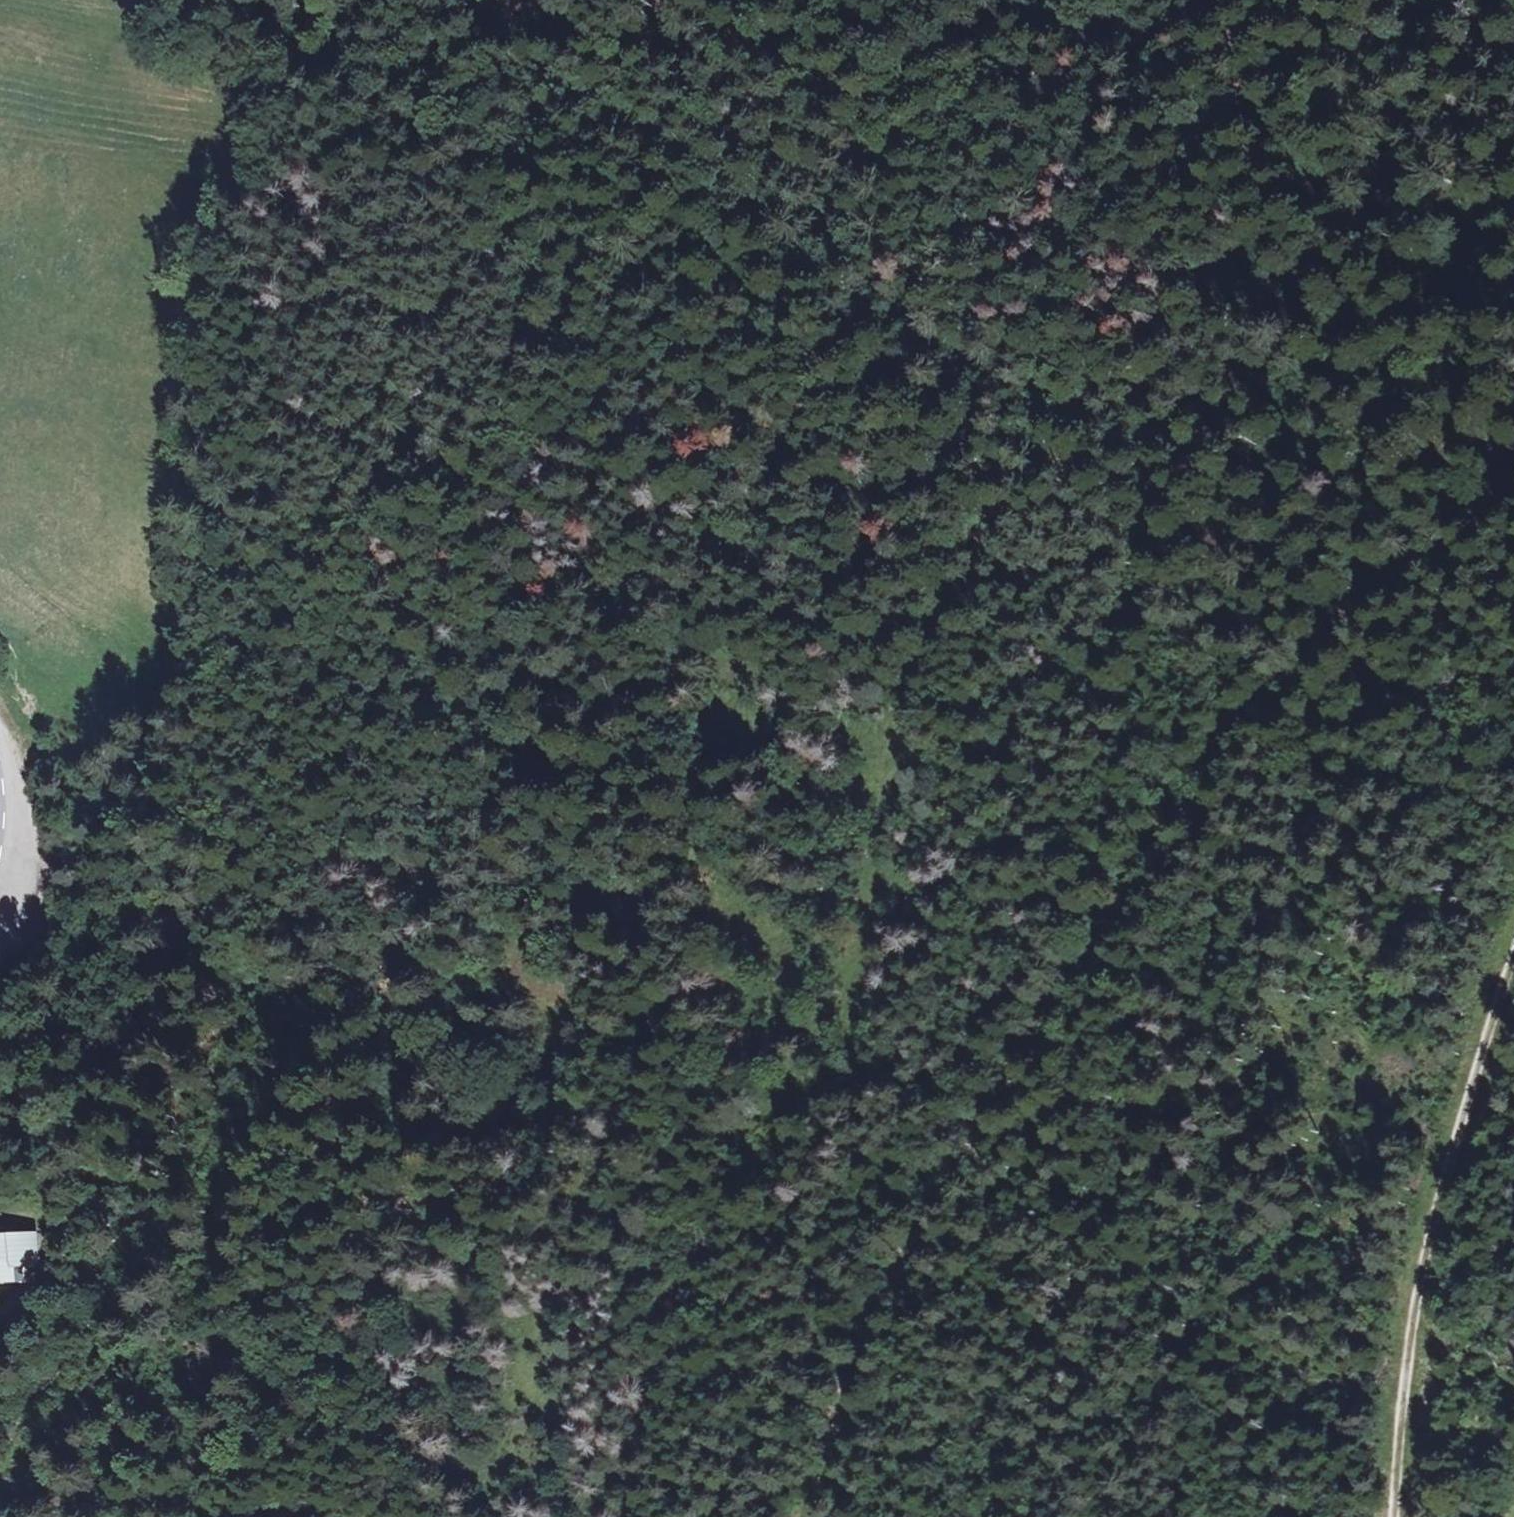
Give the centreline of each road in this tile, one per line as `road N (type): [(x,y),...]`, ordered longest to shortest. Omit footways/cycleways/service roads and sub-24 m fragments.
road 1 (track): [(1513,465),(1316,637),(1219,734),(1157,826),(928,1215),(855,1377),(810,1516)]
road 2 (track): [(1397,1516),(1401,1429),(1425,1270),(1513,960)]

